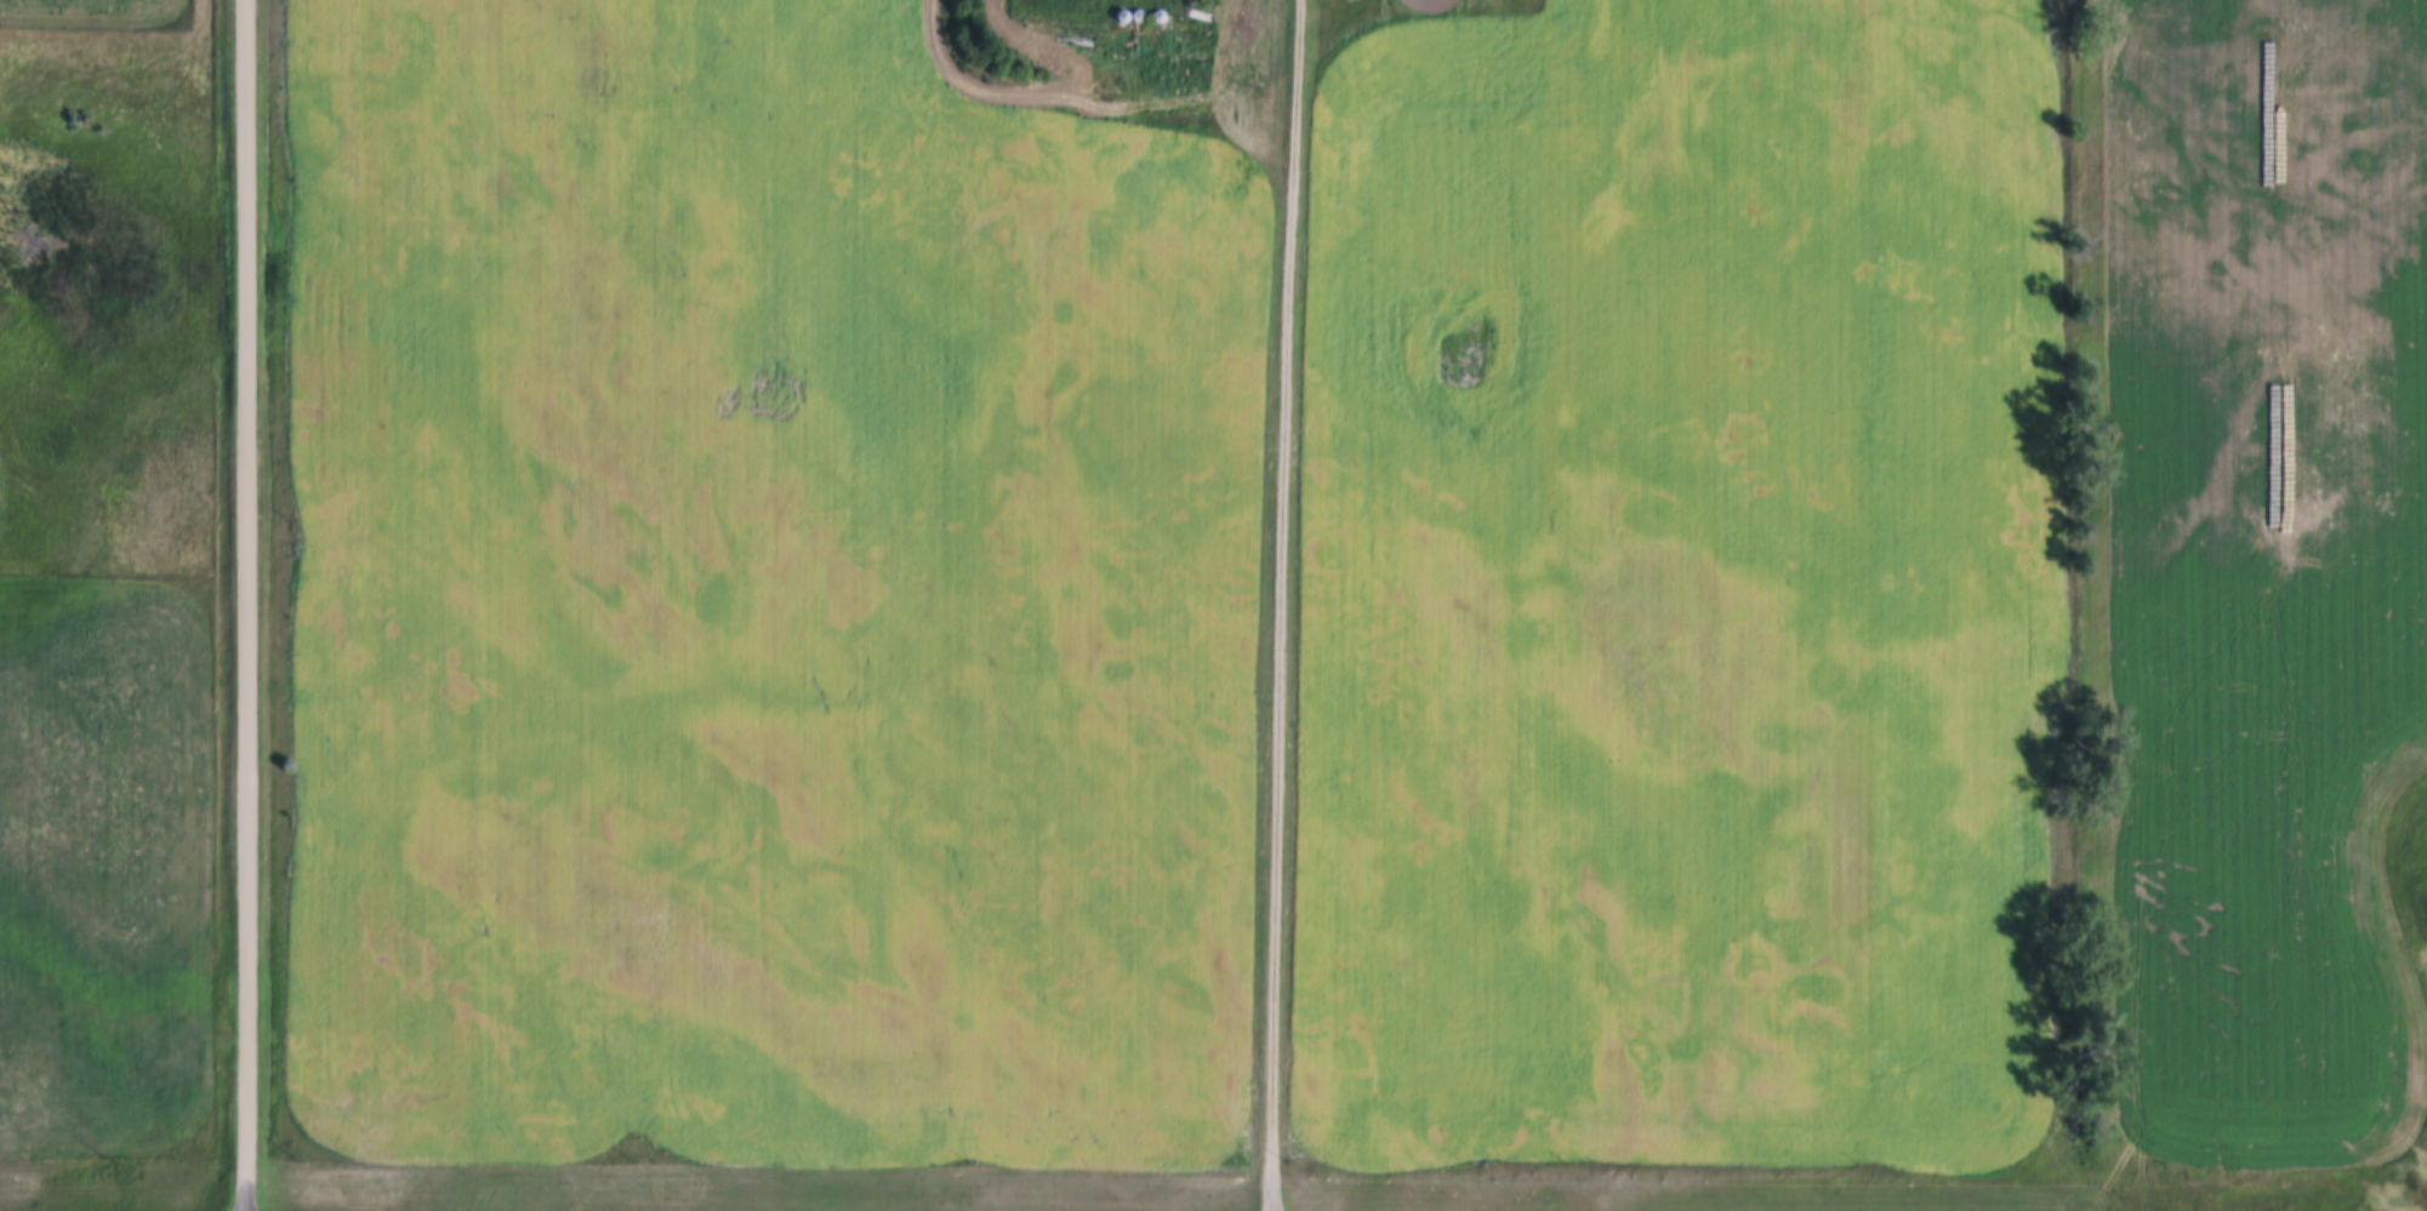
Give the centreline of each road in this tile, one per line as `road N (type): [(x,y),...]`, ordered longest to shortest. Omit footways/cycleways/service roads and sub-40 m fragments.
road 1 (residential): [(248,0),(246,1210)]

